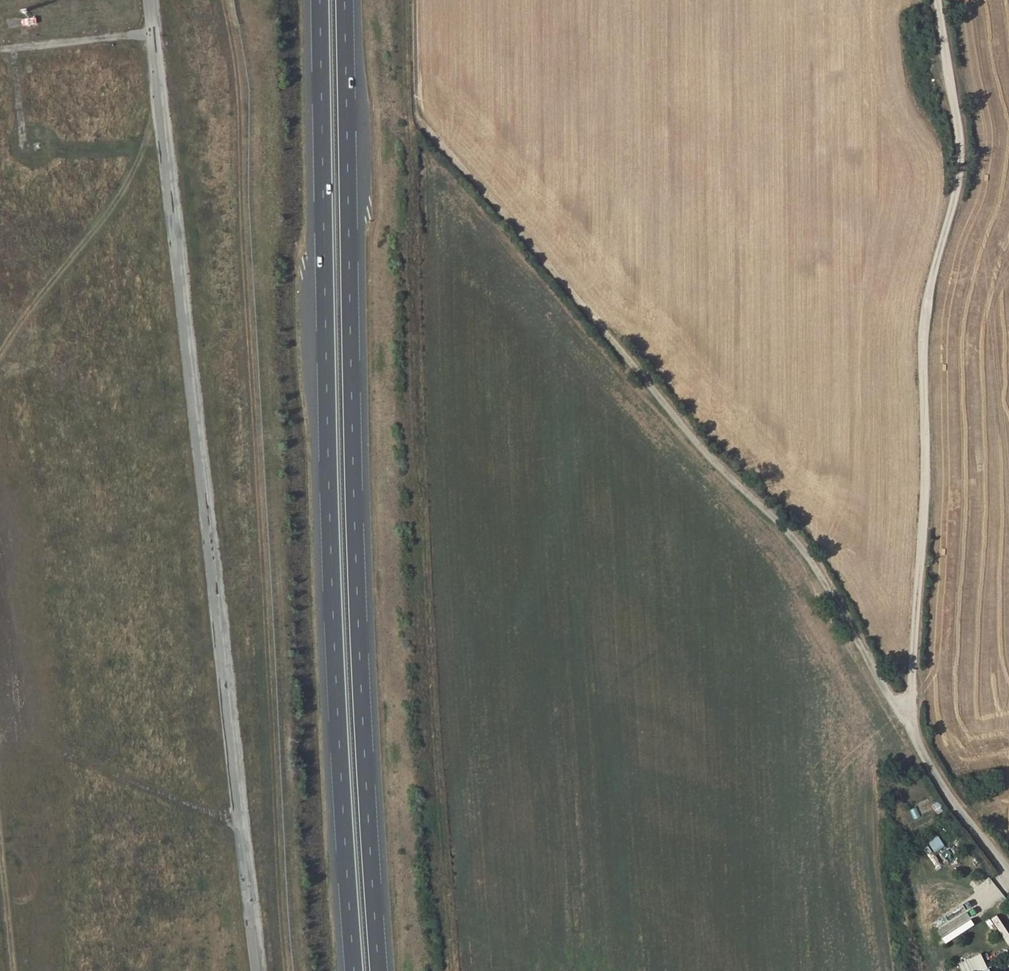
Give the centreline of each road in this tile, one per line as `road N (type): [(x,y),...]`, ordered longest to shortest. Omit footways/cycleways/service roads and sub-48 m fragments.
road 1 (motorway): [(320,0),(335,654),(354,970)]
road 2 (motorway): [(379,970),(360,650),(345,0)]
road 3 (unclassified): [(1008,880),(939,786),(906,717),(924,517),(926,306),(961,151),(935,0)]
road 4 (track): [(906,717),(803,551),(729,478),(419,118),(415,0)]

